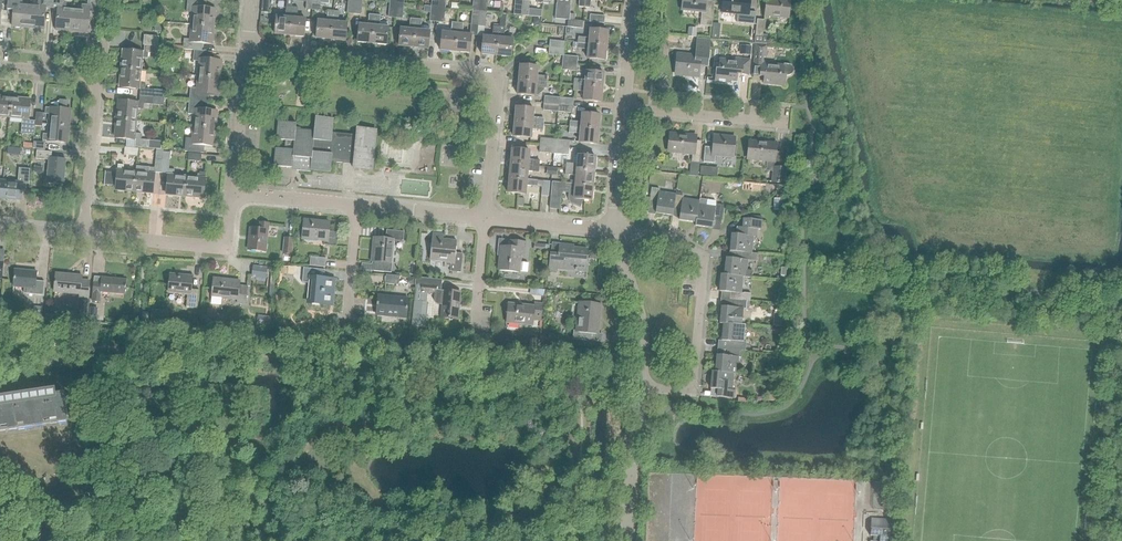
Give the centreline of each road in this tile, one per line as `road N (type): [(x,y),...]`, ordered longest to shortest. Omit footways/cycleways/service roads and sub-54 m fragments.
road 1 (residential): [(484,218),(497,95),(492,77),(246,51)]
road 2 (residential): [(637,389),(676,391),(693,381),(702,261),(679,243),(614,230)]
road 3 (residential): [(83,235),(92,83),(76,71),(0,65)]
road 4 (residential): [(231,193),(227,237),(216,246),(83,235)]
road 5 (residential): [(637,389),(642,326),(614,230)]
road 6 (residential): [(785,125),(624,109)]
road 7 (residential): [(621,540),(637,389)]
road 8 (residential): [(231,193),(246,51)]
road 9 (residential): [(614,230),(484,218)]
road 10 (residential): [(484,218),(357,206)]
road 11 (residential): [(357,206),(231,193)]
road 12 (residential): [(614,230),(624,109)]

